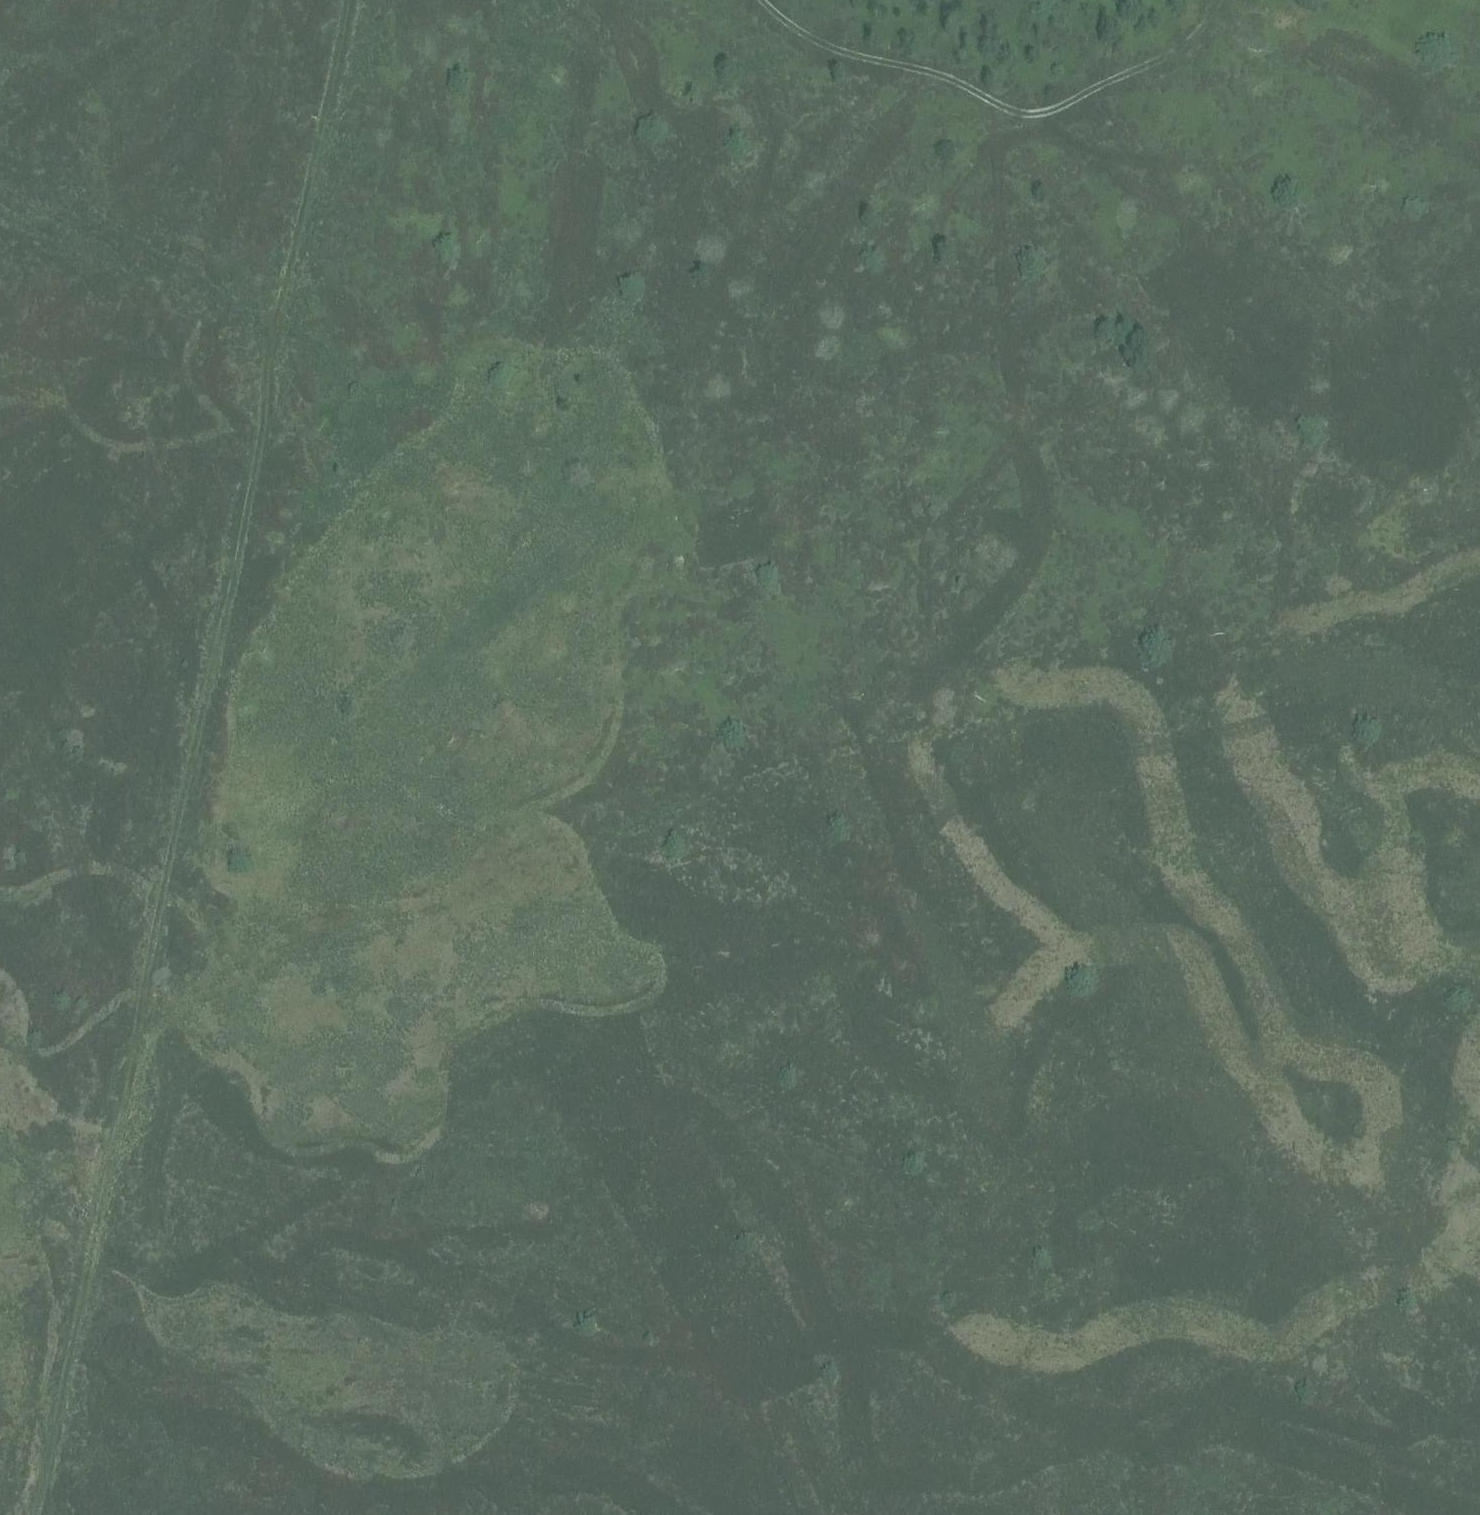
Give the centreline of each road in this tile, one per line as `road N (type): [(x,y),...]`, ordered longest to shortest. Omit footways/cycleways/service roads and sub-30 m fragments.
road 1 (track): [(1213,0),(1176,58),(1033,117),(958,74),(844,46),(797,25),(771,0)]

